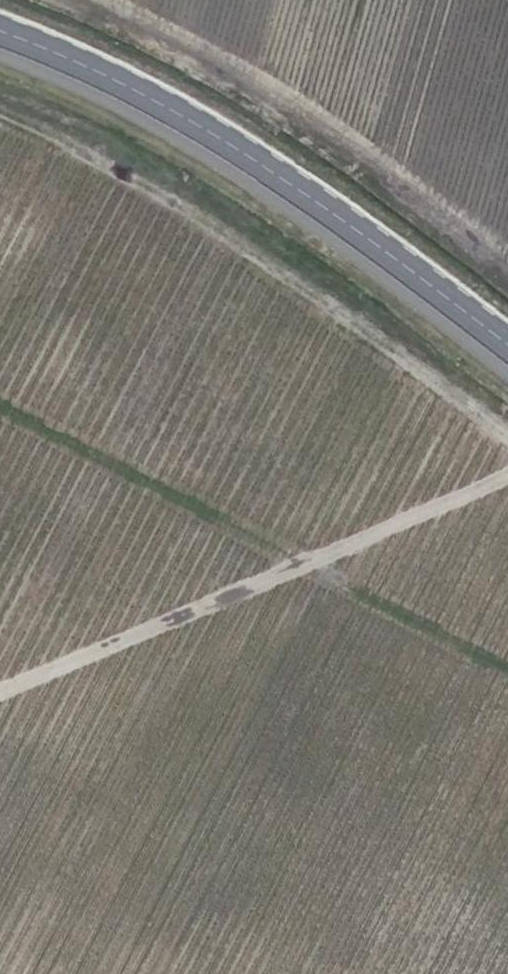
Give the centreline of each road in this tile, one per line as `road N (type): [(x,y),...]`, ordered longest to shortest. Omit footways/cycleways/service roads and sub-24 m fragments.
road 1 (tertiary): [(507,352),(275,177),(131,92),(0,36)]
road 2 (track): [(507,481),(0,695)]

